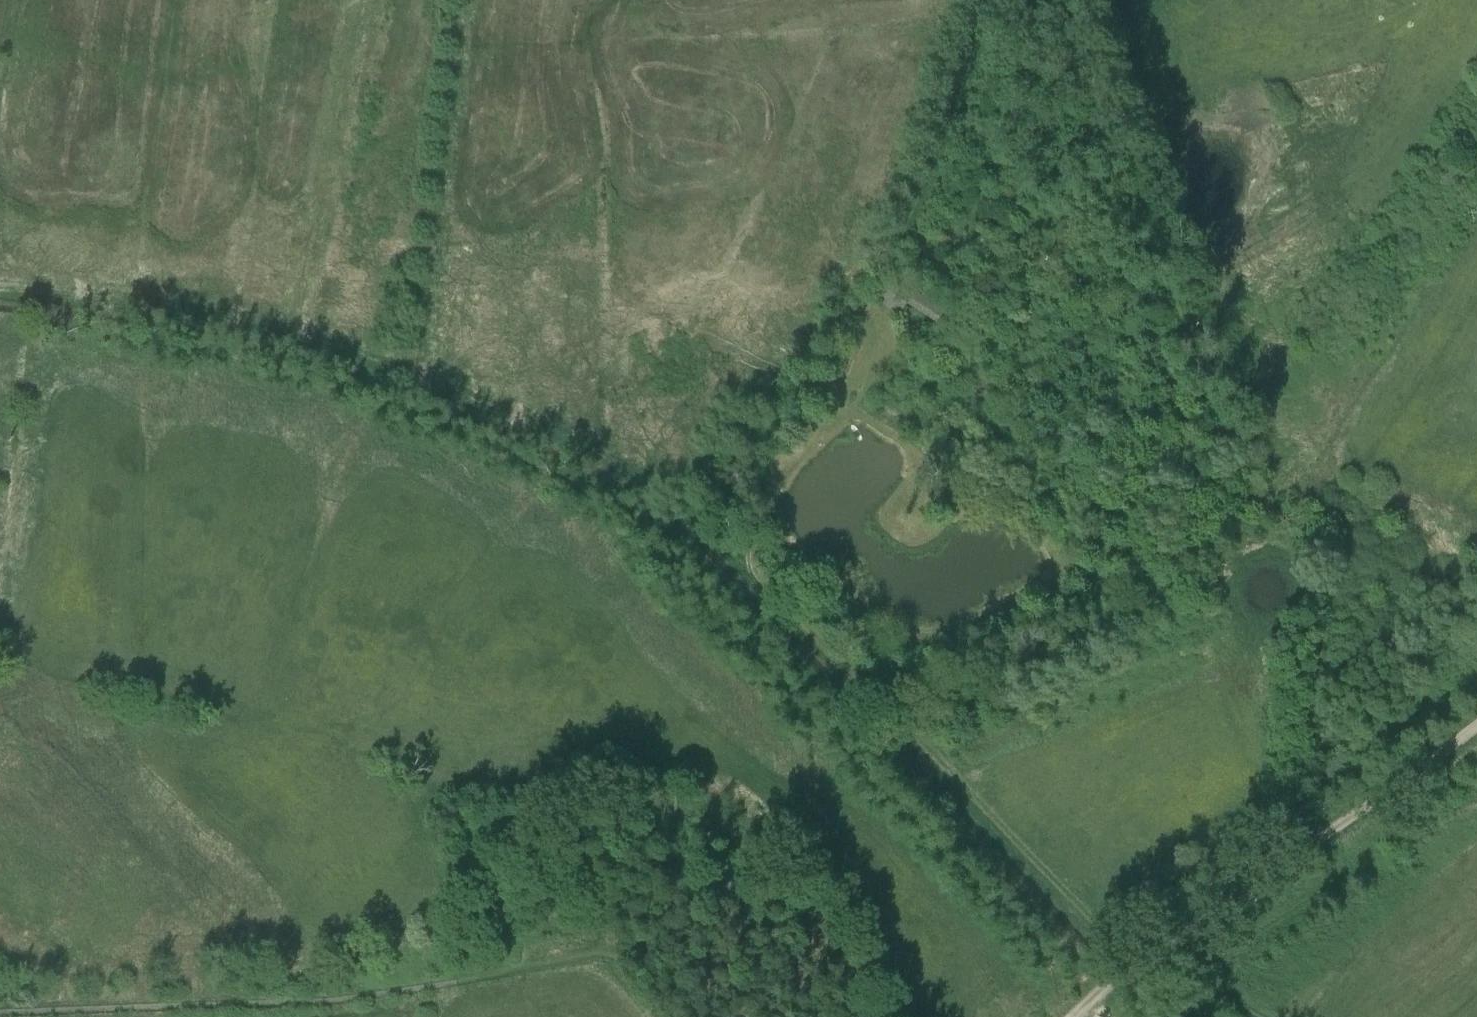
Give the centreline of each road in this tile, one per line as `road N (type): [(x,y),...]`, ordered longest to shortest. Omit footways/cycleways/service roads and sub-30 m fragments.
road 1 (track): [(1476,724),(1105,987)]
road 2 (track): [(1013,0),(987,17),(973,43),(898,224)]

